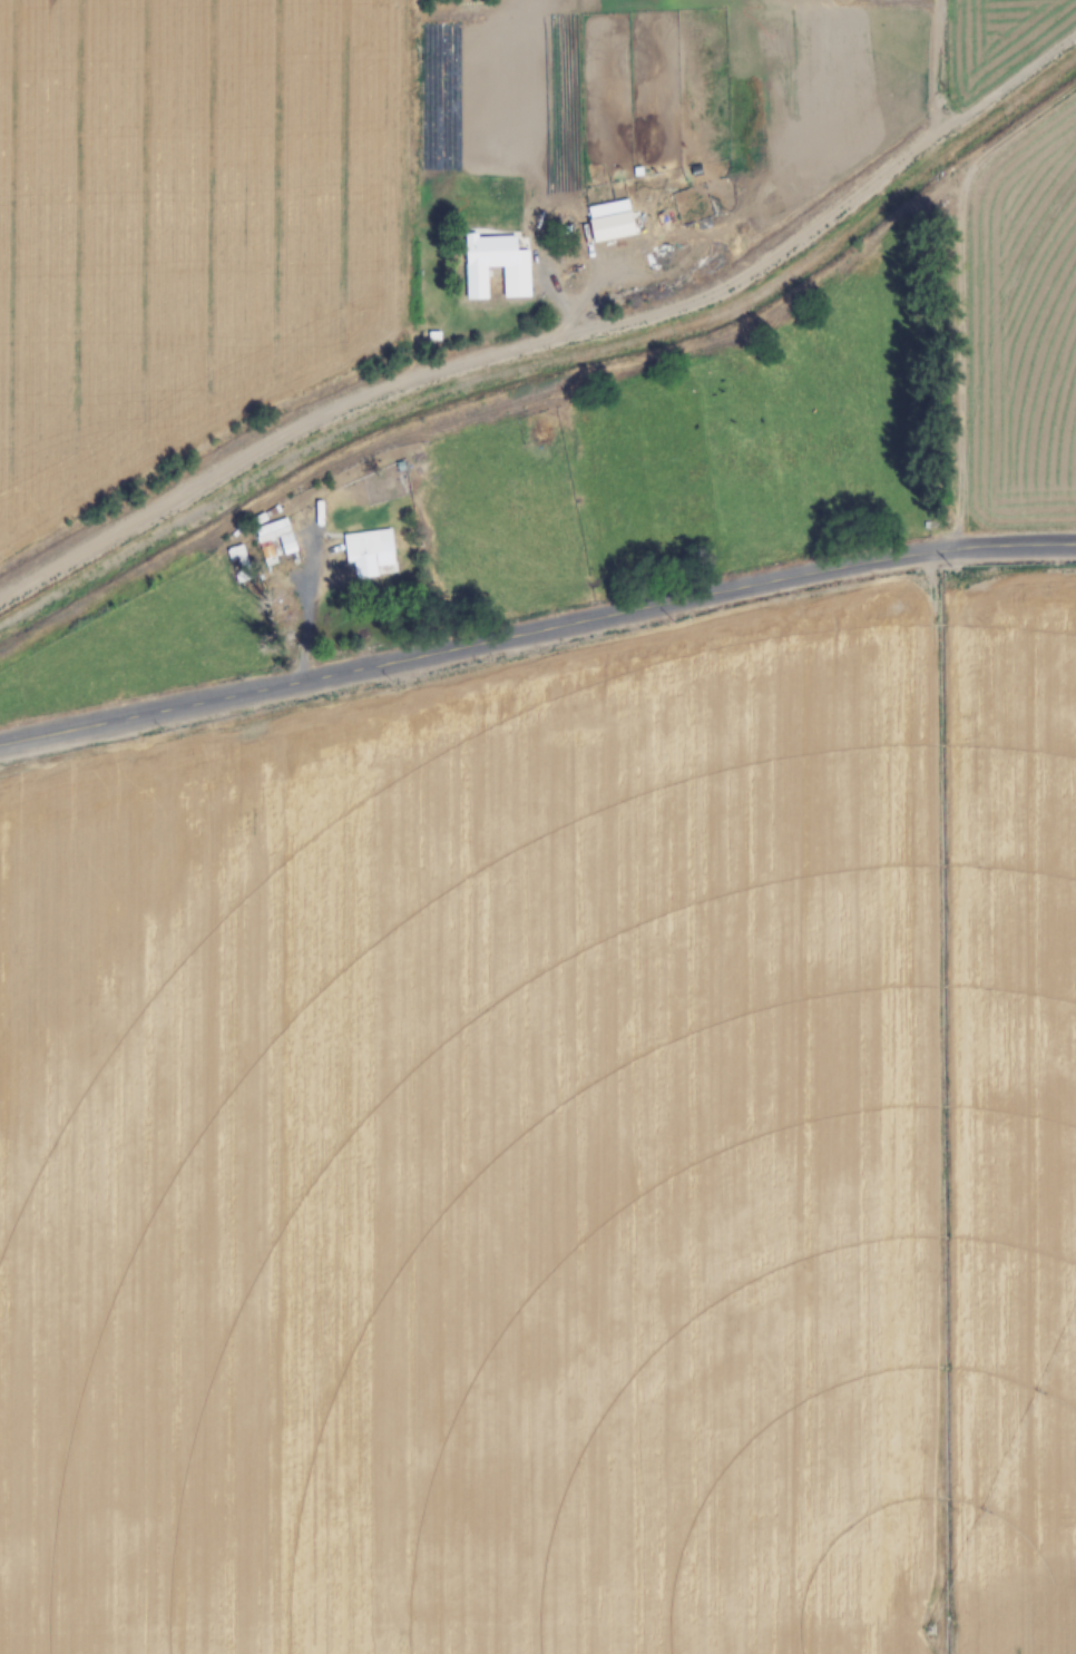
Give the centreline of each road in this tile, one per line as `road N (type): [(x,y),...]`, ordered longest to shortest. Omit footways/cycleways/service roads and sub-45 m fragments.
road 1 (residential): [(1075,5),(754,251),(605,332),(265,434),(0,579)]
road 2 (tertiary): [(0,747),(957,547),(1075,546)]

